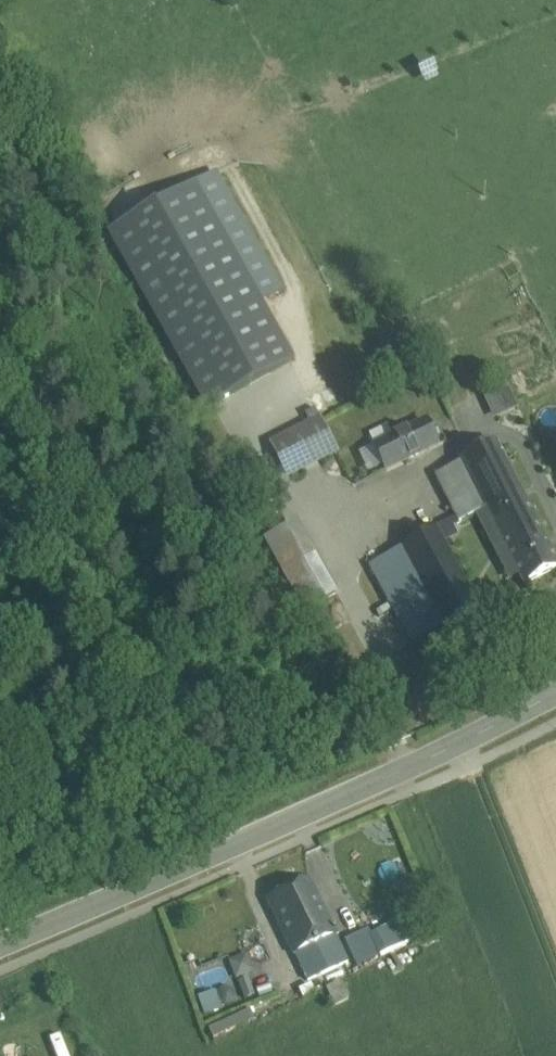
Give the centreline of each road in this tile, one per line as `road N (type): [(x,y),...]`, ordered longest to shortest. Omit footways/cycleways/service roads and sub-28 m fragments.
road 1 (tertiary): [(0,952),(555,705)]

